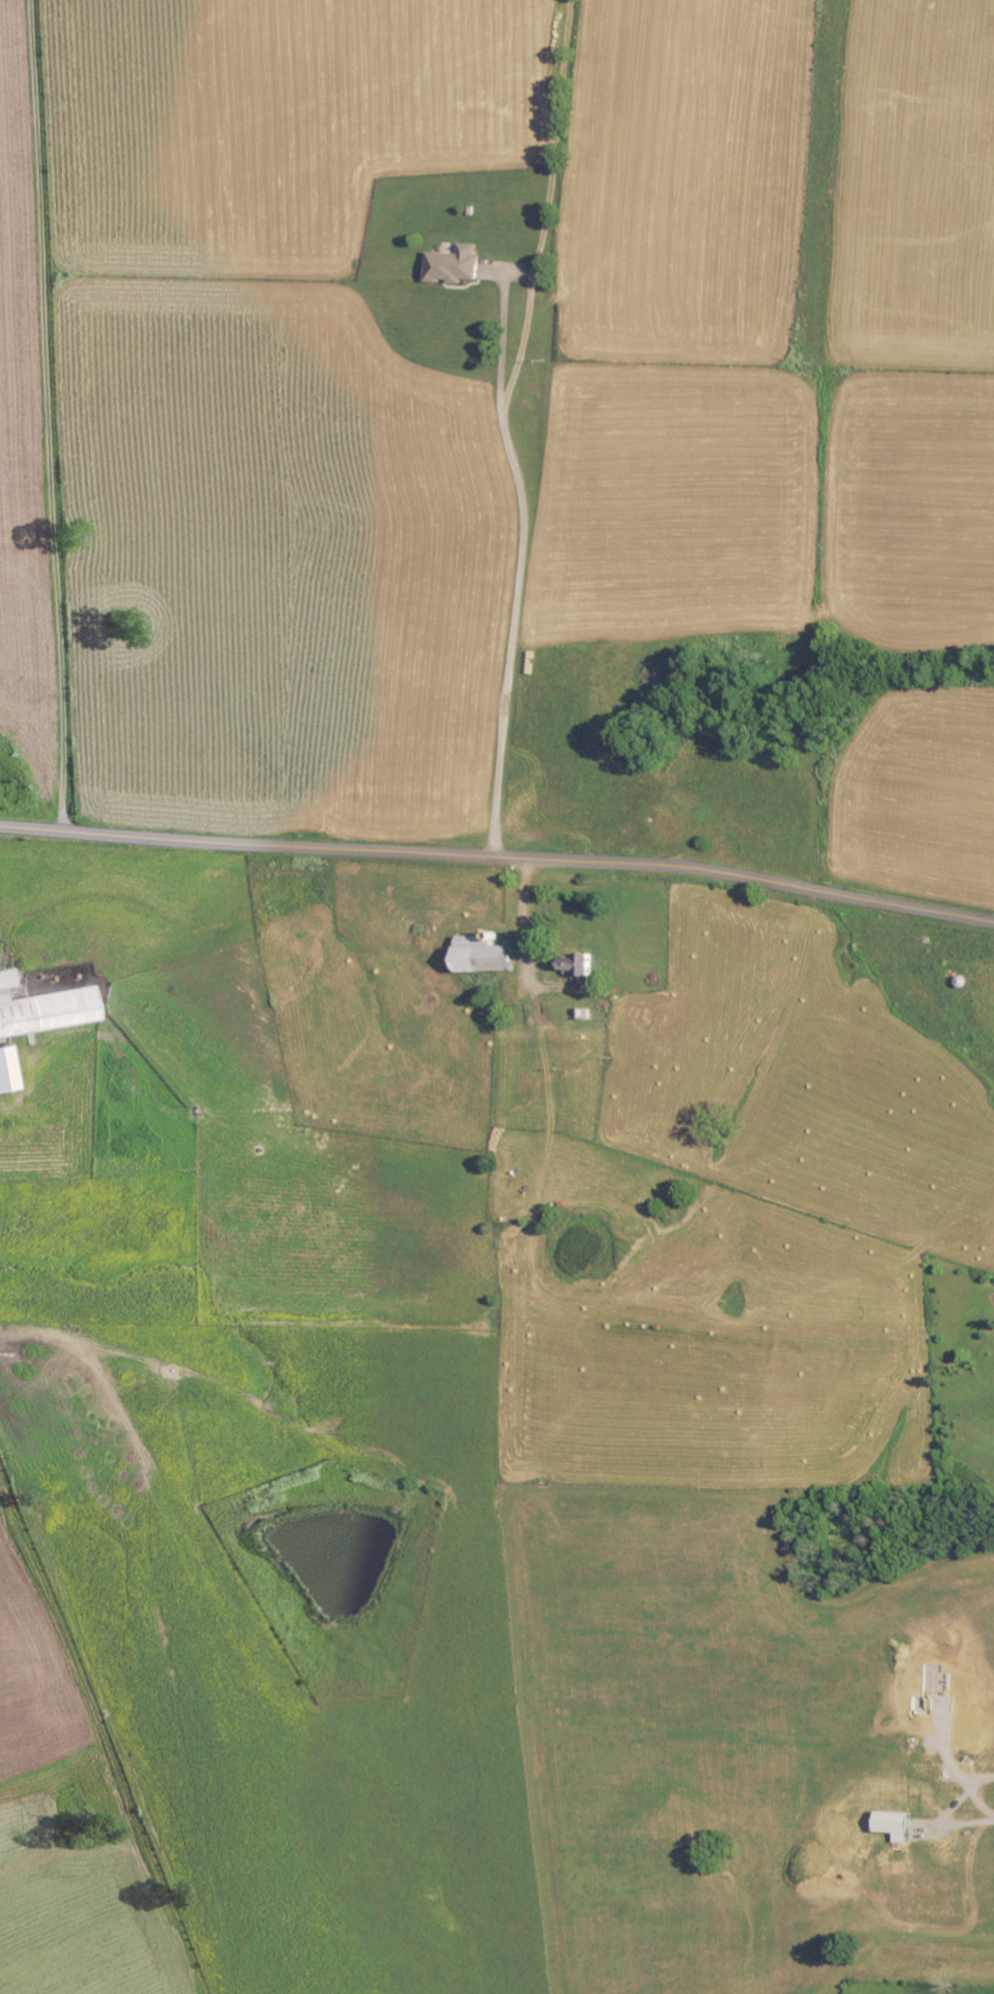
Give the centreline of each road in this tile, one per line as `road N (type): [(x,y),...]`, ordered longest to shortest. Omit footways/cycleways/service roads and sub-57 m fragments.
road 1 (secondary): [(993,919),(682,864),(0,824)]

